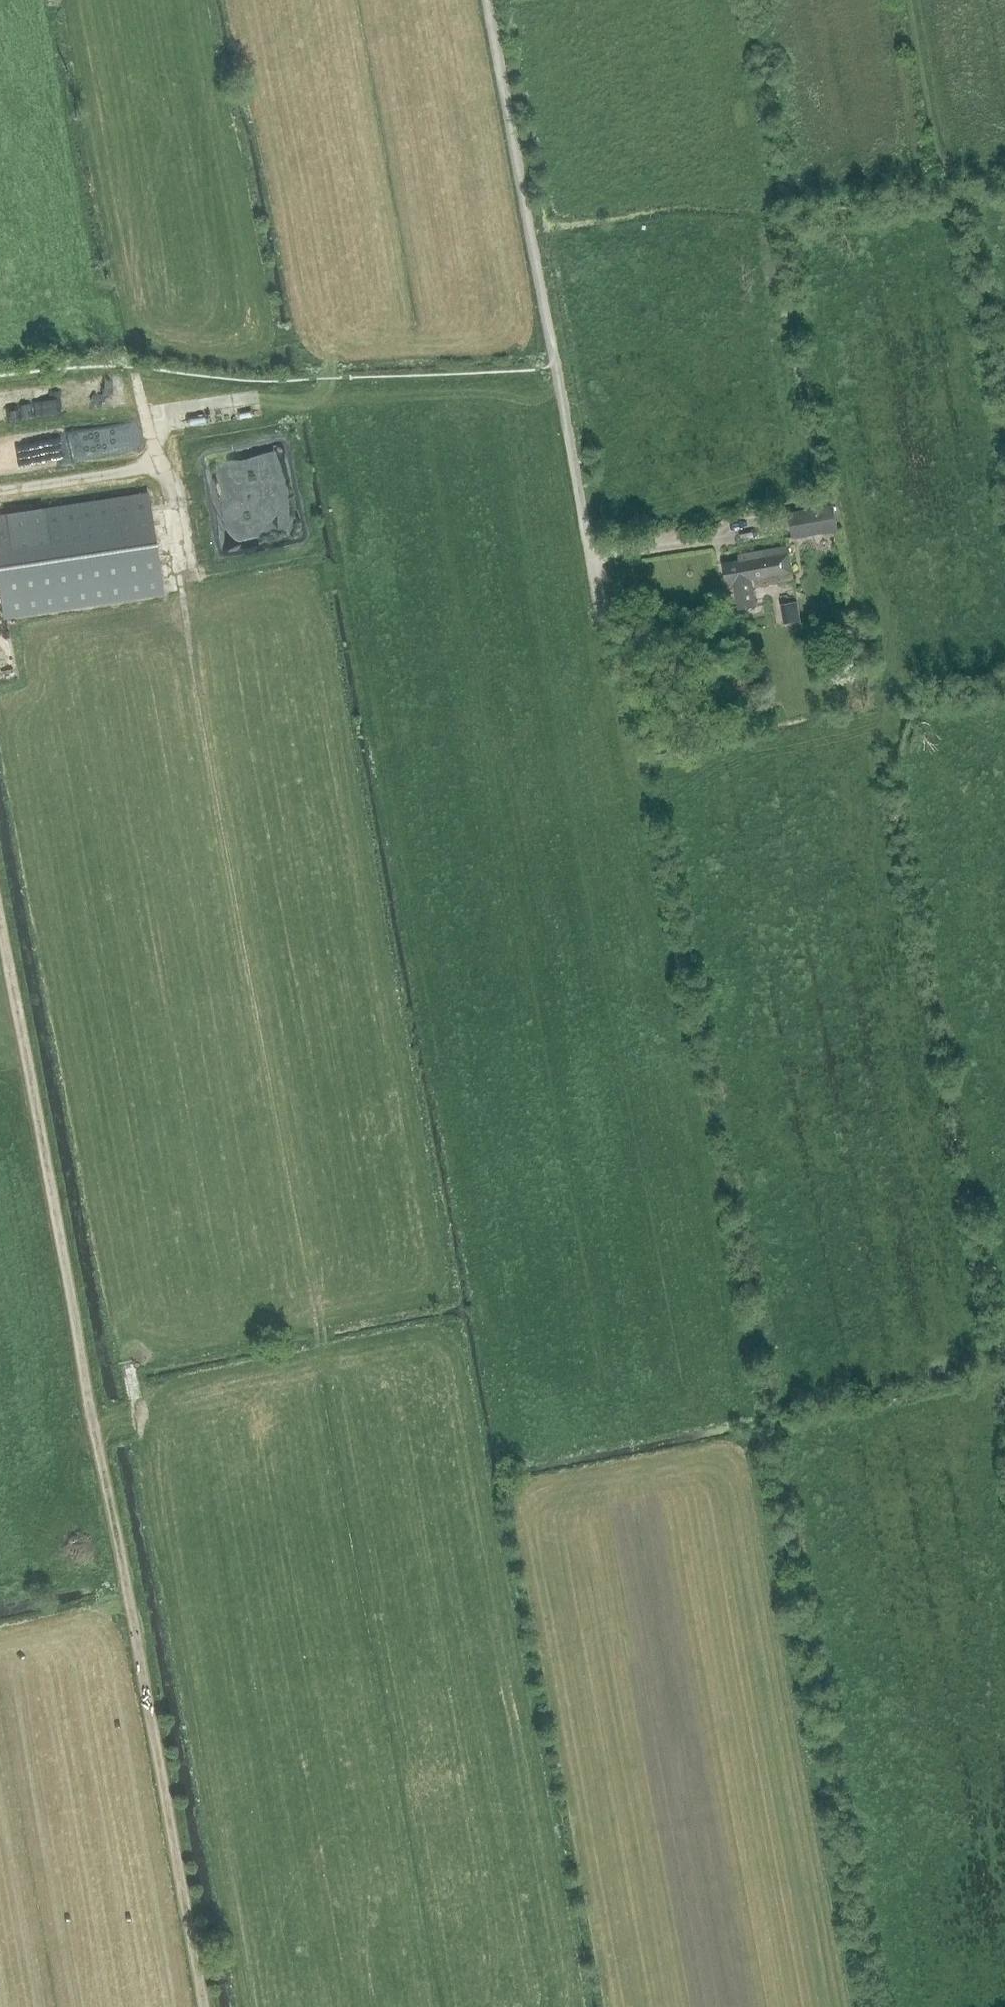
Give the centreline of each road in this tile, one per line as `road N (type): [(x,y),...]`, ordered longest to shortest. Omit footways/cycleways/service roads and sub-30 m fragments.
road 1 (track): [(0,922),(199,2006)]
road 2 (track): [(554,368),(484,0)]
road 3 (track): [(554,368),(596,592)]

